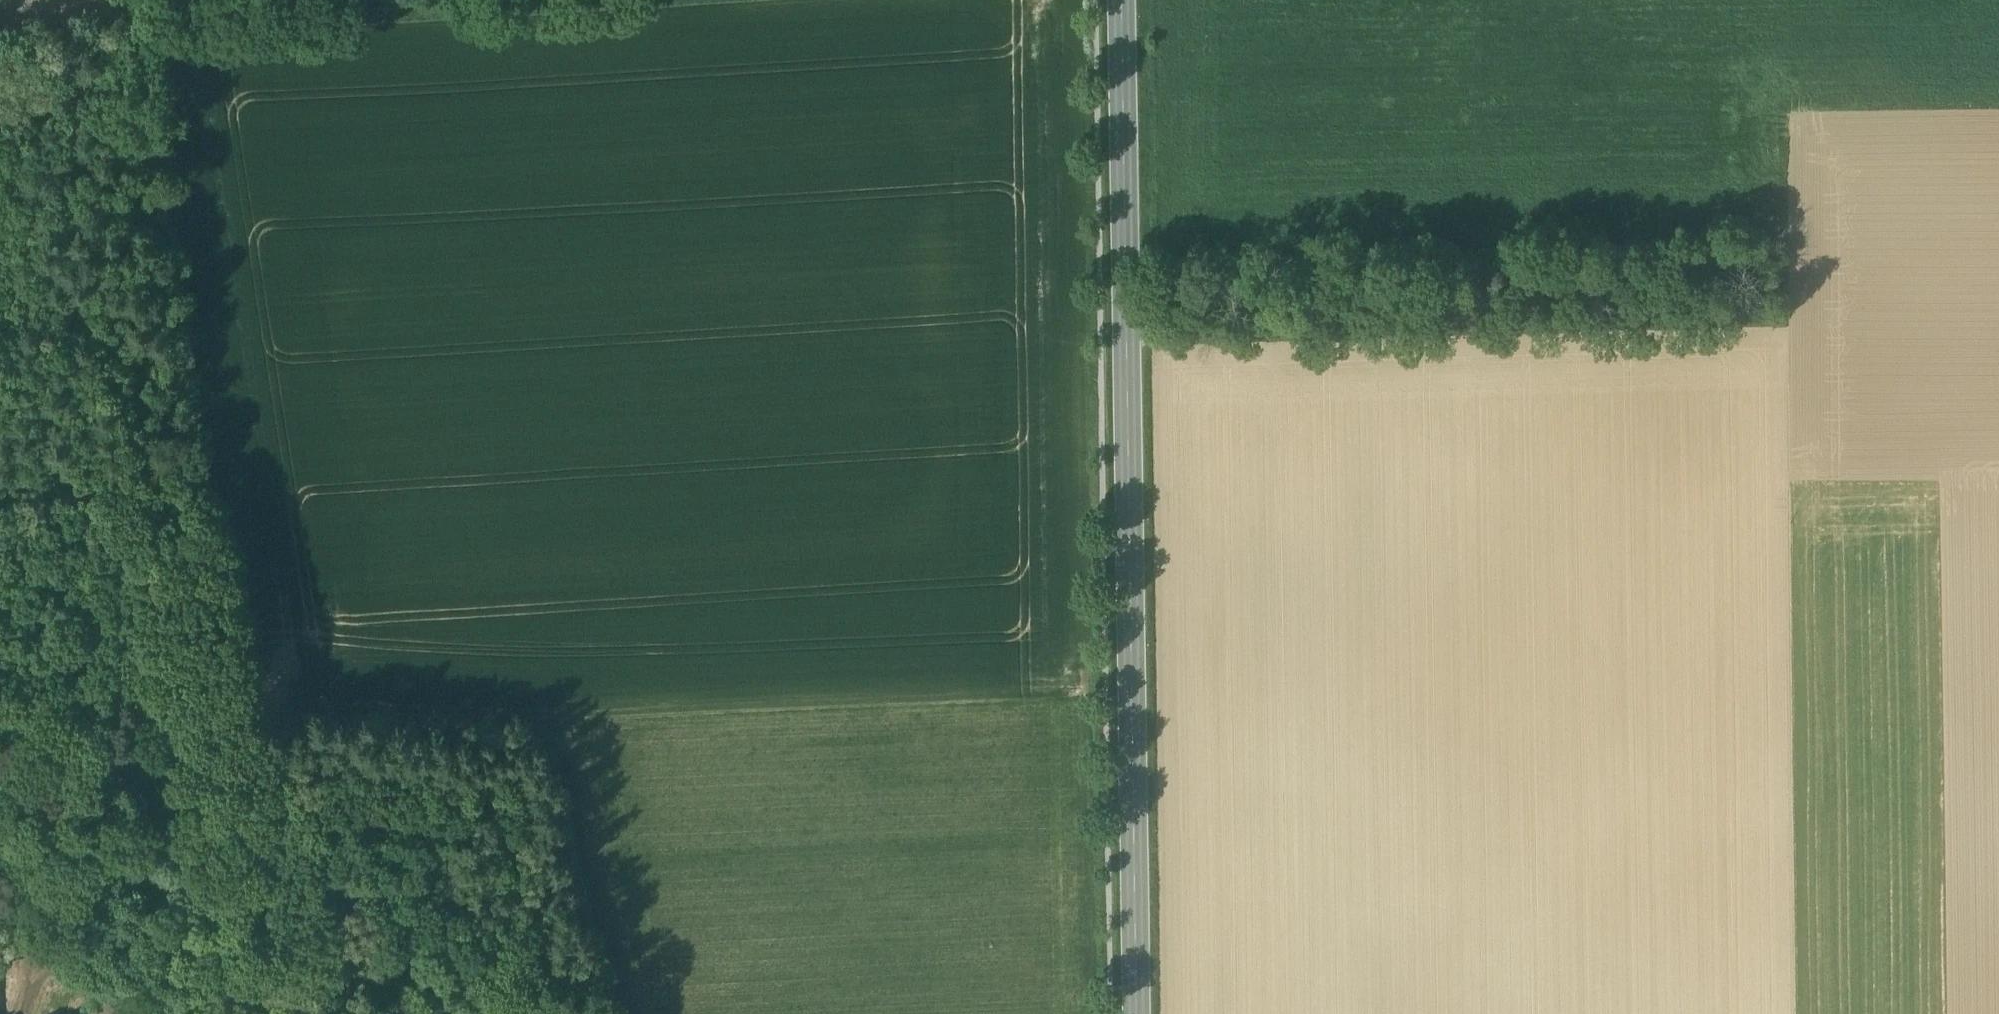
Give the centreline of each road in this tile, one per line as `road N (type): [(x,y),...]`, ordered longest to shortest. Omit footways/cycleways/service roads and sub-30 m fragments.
road 1 (secondary): [(1135,1013),(1121,0)]
road 2 (track): [(717,0),(154,34)]

